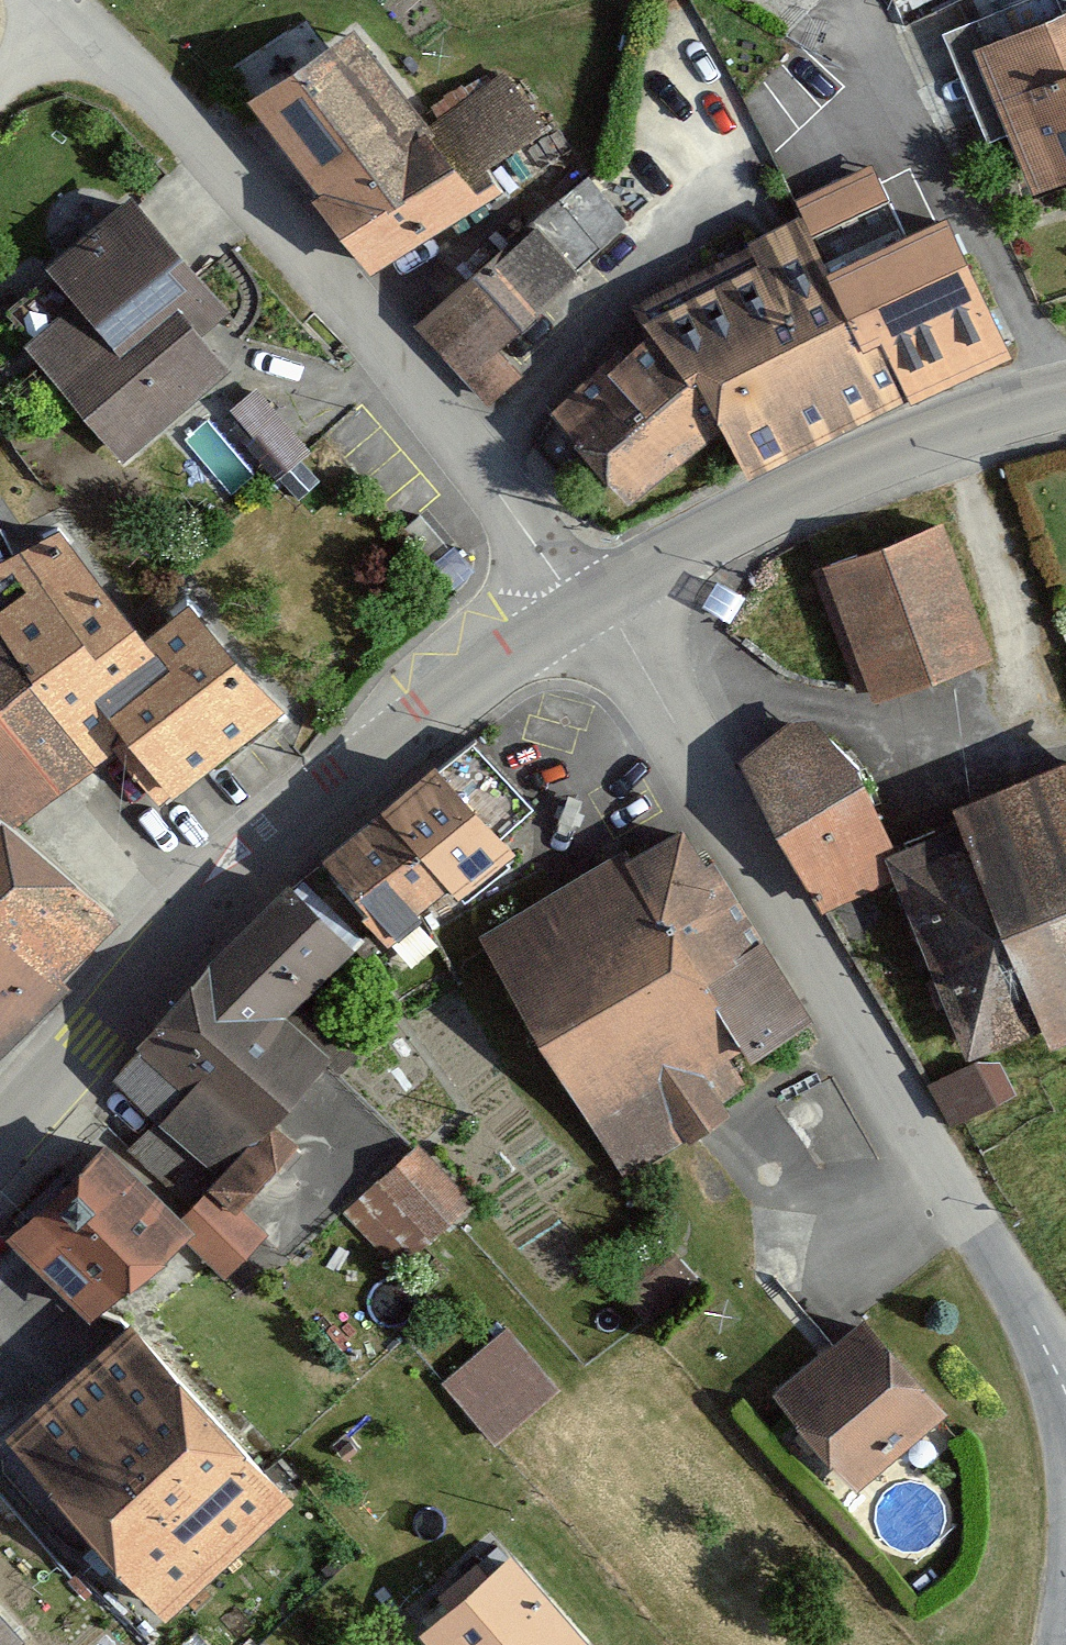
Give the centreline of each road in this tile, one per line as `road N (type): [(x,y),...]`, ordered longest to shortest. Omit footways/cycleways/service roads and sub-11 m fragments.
road 1 (unclassified): [(1065,1406),(590,597)]
road 2 (residential): [(590,597),(48,8),(0,73)]
road 3 (secondary): [(0,1140),(181,942),(357,771),(590,597)]
road 4 (secondary): [(590,597),(916,451),(1065,409)]

